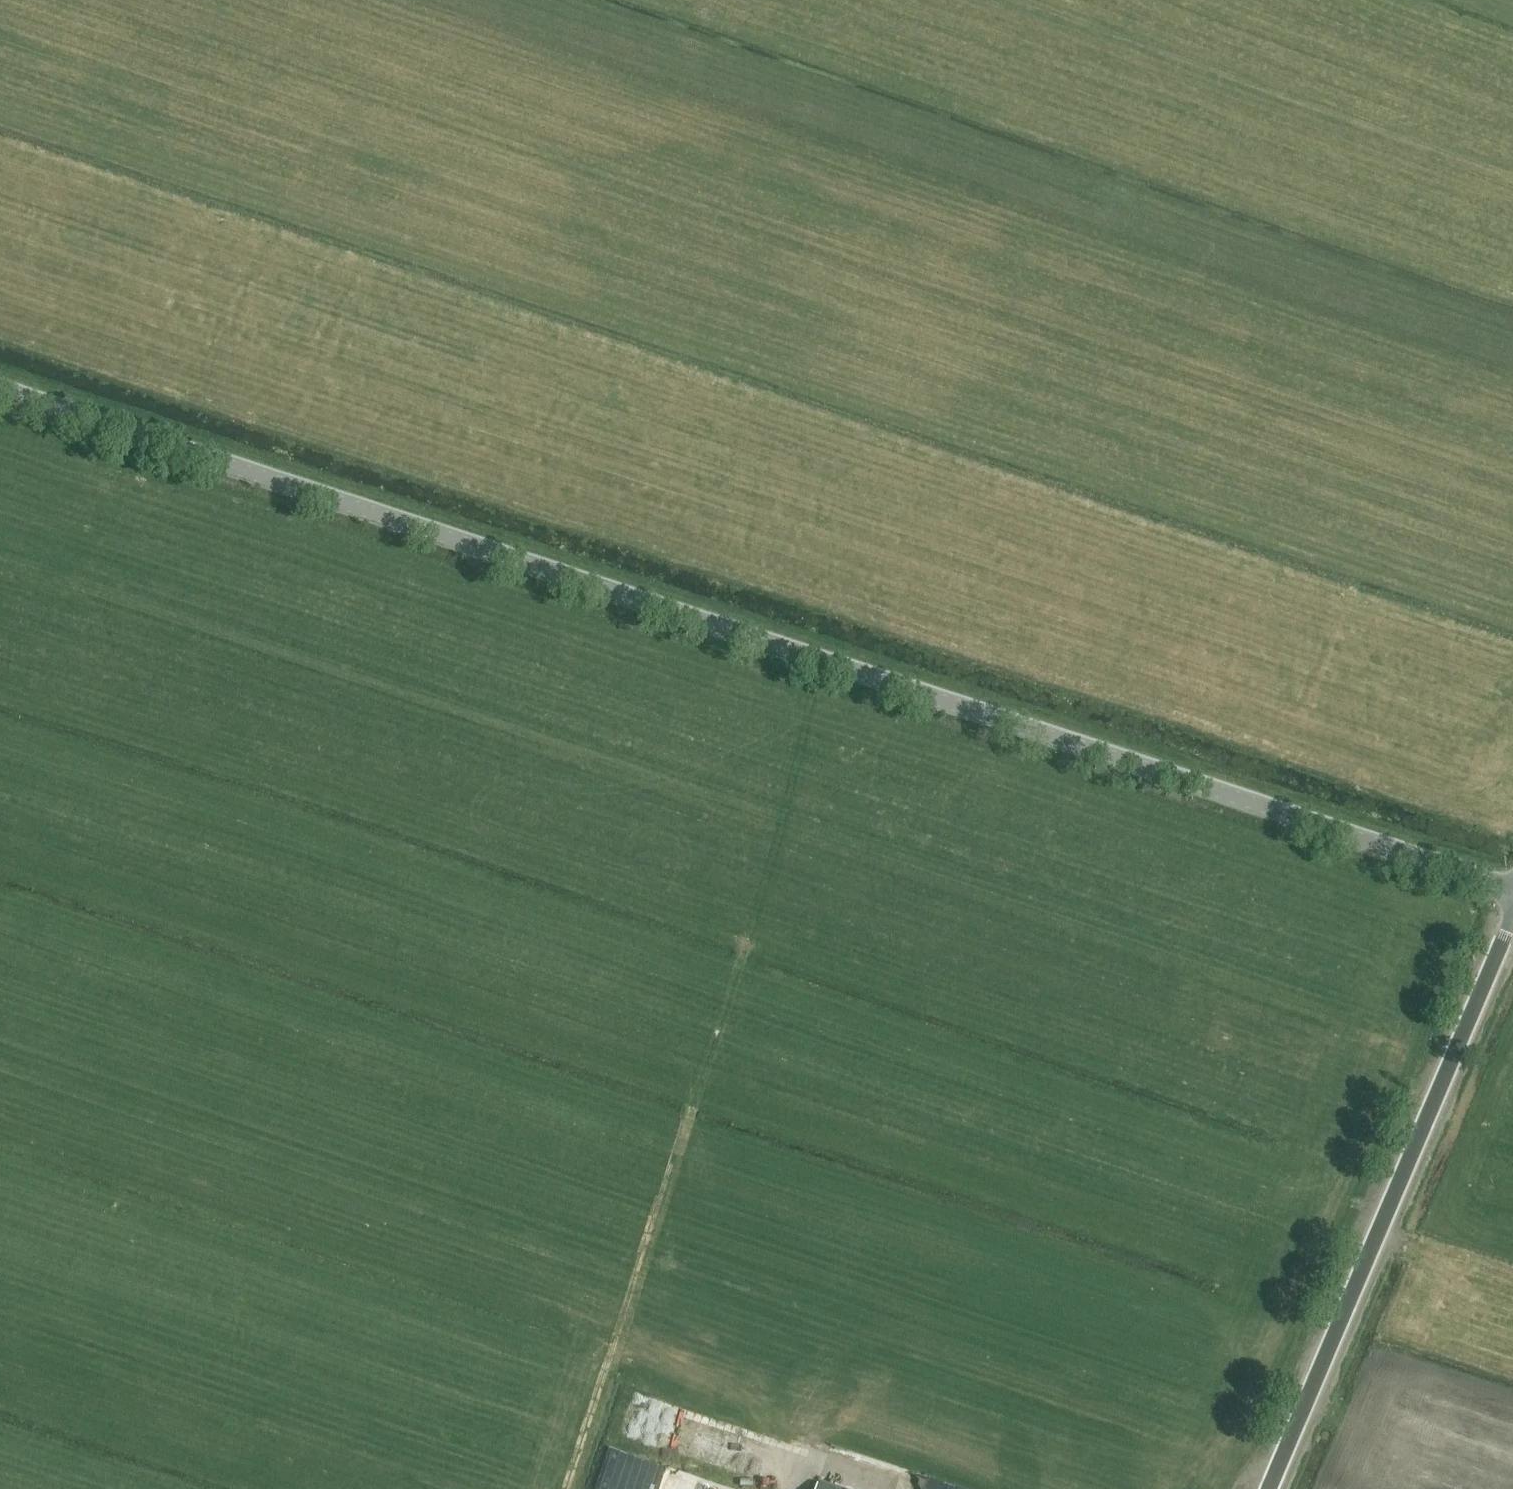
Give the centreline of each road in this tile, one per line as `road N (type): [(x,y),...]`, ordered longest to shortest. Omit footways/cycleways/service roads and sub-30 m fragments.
road 1 (unclassified): [(1512,887),(0,378)]
road 2 (unclassified): [(1267,1488),(1512,912)]

